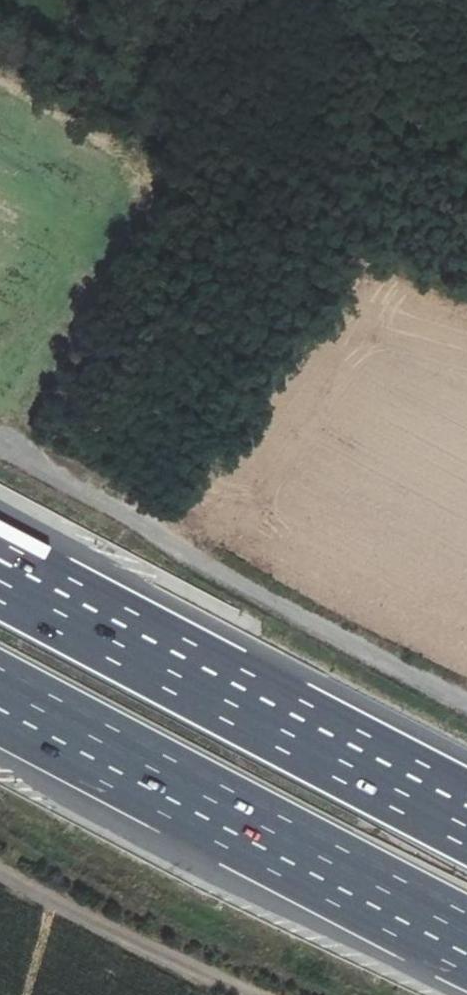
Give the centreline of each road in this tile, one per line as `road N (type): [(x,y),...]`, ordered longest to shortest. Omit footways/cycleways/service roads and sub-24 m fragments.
road 1 (track): [(0,445),(142,519),(201,567),(466,705)]
road 2 (motorway): [(466,819),(0,572)]
road 3 (motorway): [(0,696),(466,942)]
road 4 (track): [(257,994),(0,869)]

